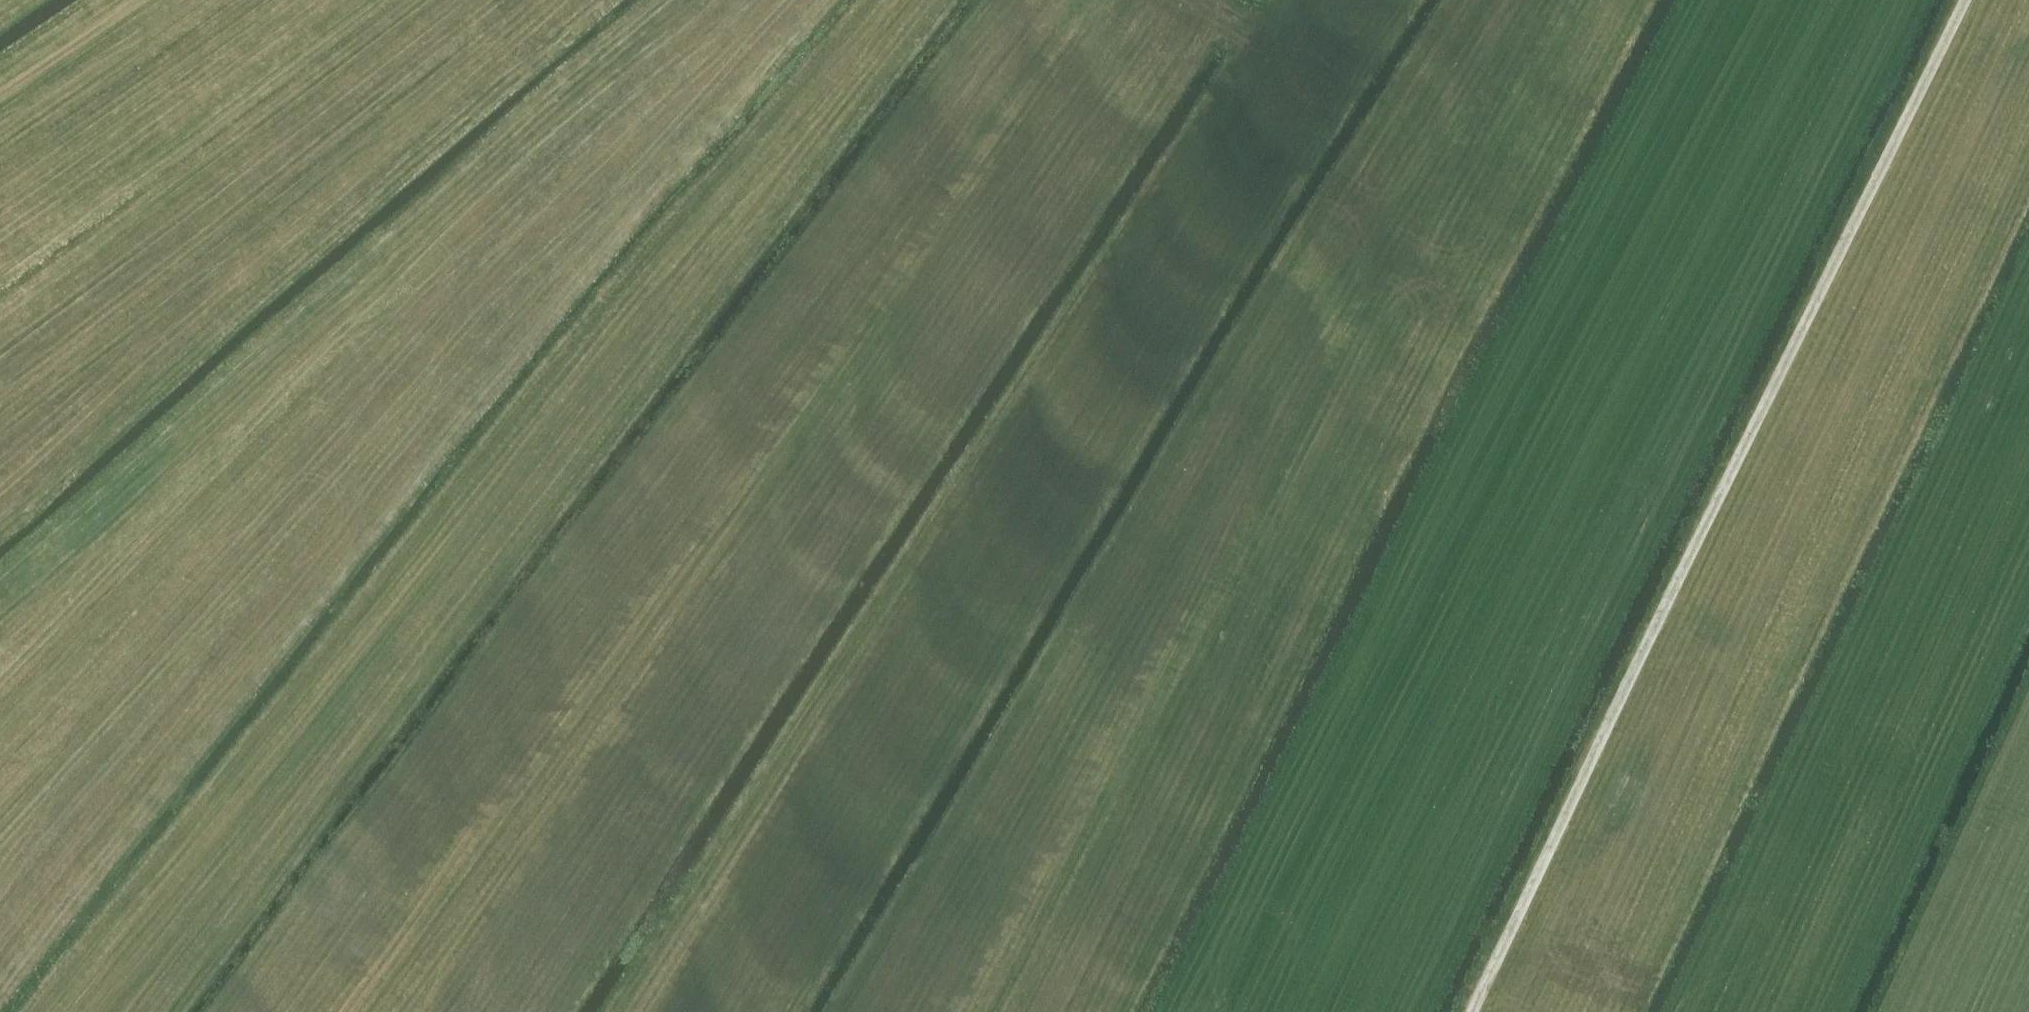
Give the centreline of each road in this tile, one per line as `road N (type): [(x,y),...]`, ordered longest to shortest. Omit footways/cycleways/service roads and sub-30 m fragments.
road 1 (track): [(1971,0),(1473,1011)]

